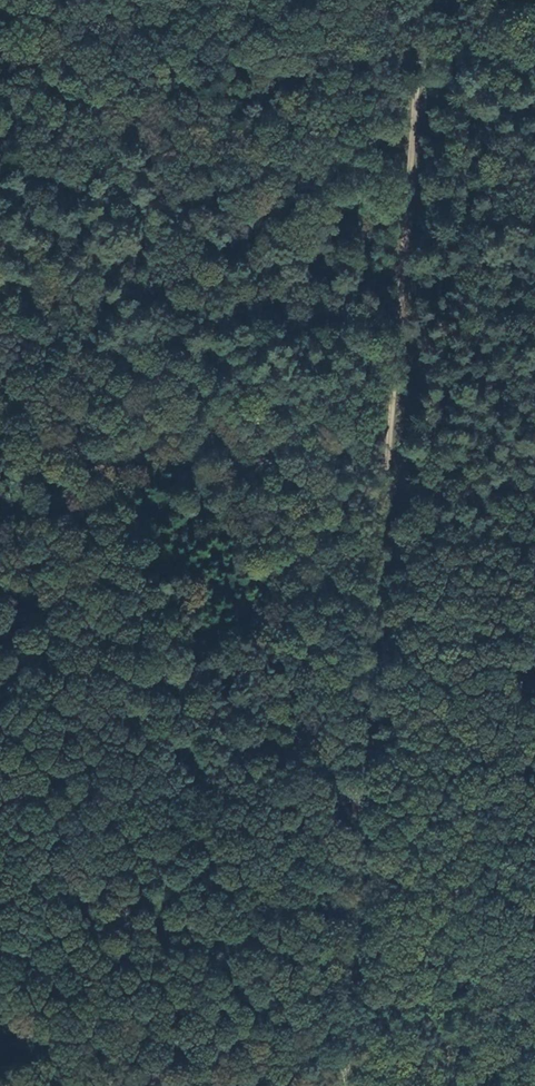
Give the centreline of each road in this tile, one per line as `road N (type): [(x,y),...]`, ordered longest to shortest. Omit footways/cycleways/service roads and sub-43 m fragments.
road 1 (track): [(403,327),(358,873)]
road 2 (track): [(403,327),(0,288)]
road 3 (track): [(423,75),(403,327)]
road 4 (track): [(358,873),(343,1085)]

